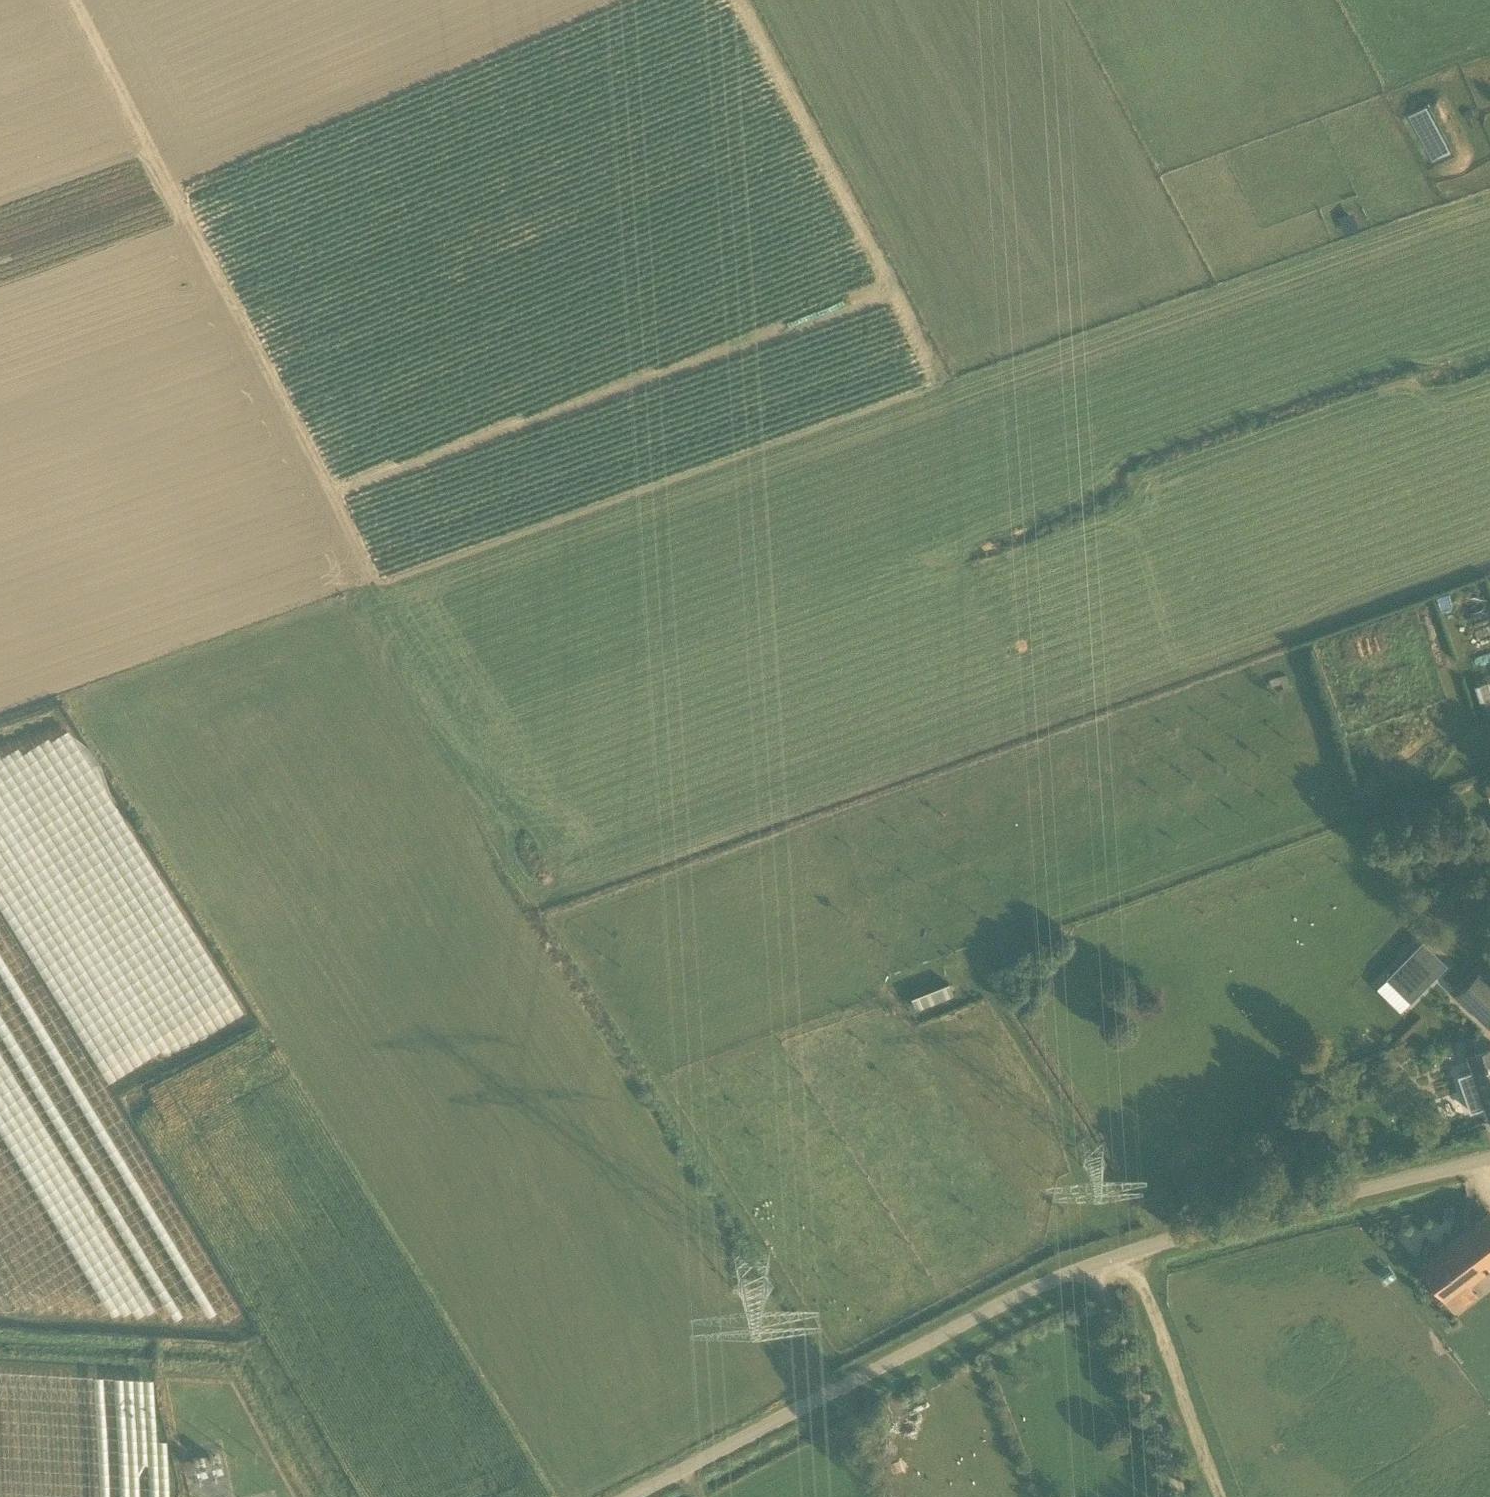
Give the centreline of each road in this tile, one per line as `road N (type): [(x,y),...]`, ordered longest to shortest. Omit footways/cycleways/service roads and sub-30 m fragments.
road 1 (unclassified): [(627,1496),(1022,1292),(1183,1234),(1489,1157)]
road 2 (track): [(76,0),(375,579)]

